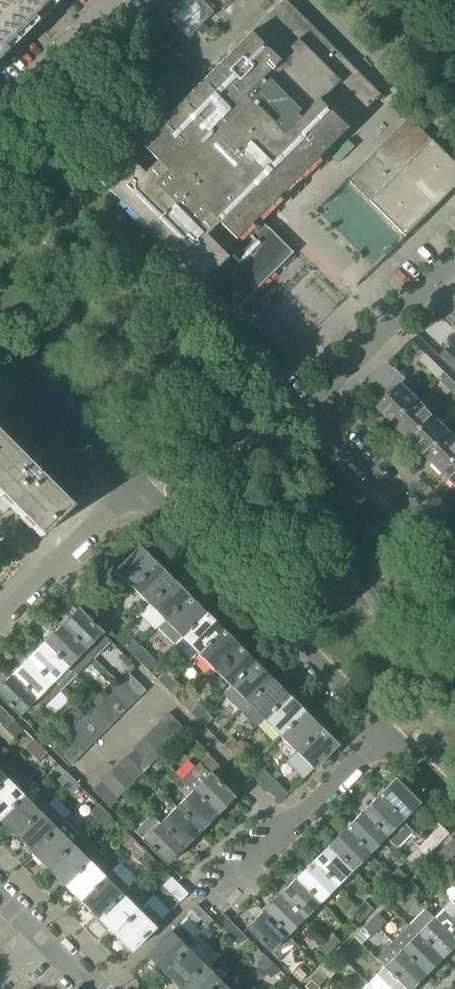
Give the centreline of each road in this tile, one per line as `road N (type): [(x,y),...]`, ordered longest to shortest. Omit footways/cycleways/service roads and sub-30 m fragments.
road 1 (residential): [(454,548),(312,405),(454,263)]
road 2 (residential): [(386,730),(135,484)]
road 3 (residential): [(218,890),(386,730)]
road 4 (residential): [(135,484),(0,348)]
road 5 (residential): [(0,619),(135,484)]
road 6 (residential): [(0,108),(110,0)]

